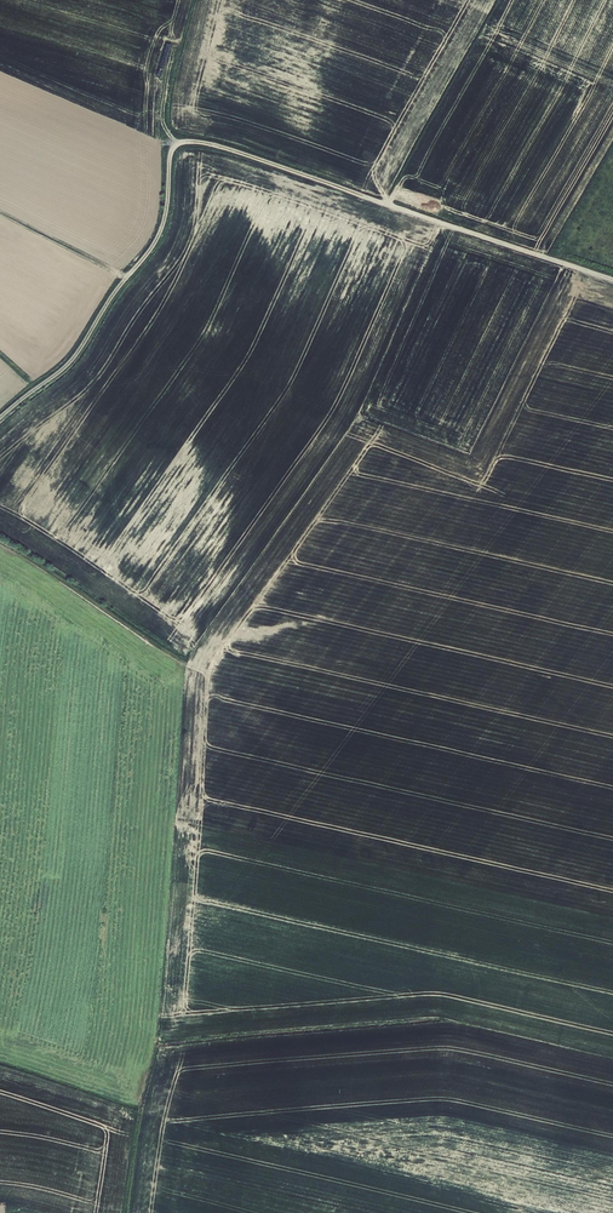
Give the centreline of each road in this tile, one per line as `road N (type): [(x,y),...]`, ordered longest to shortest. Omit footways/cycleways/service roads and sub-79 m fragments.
road 1 (track): [(612,281),(171,138),(150,257),(45,388),(0,428)]
road 2 (track): [(0,547),(189,662)]

